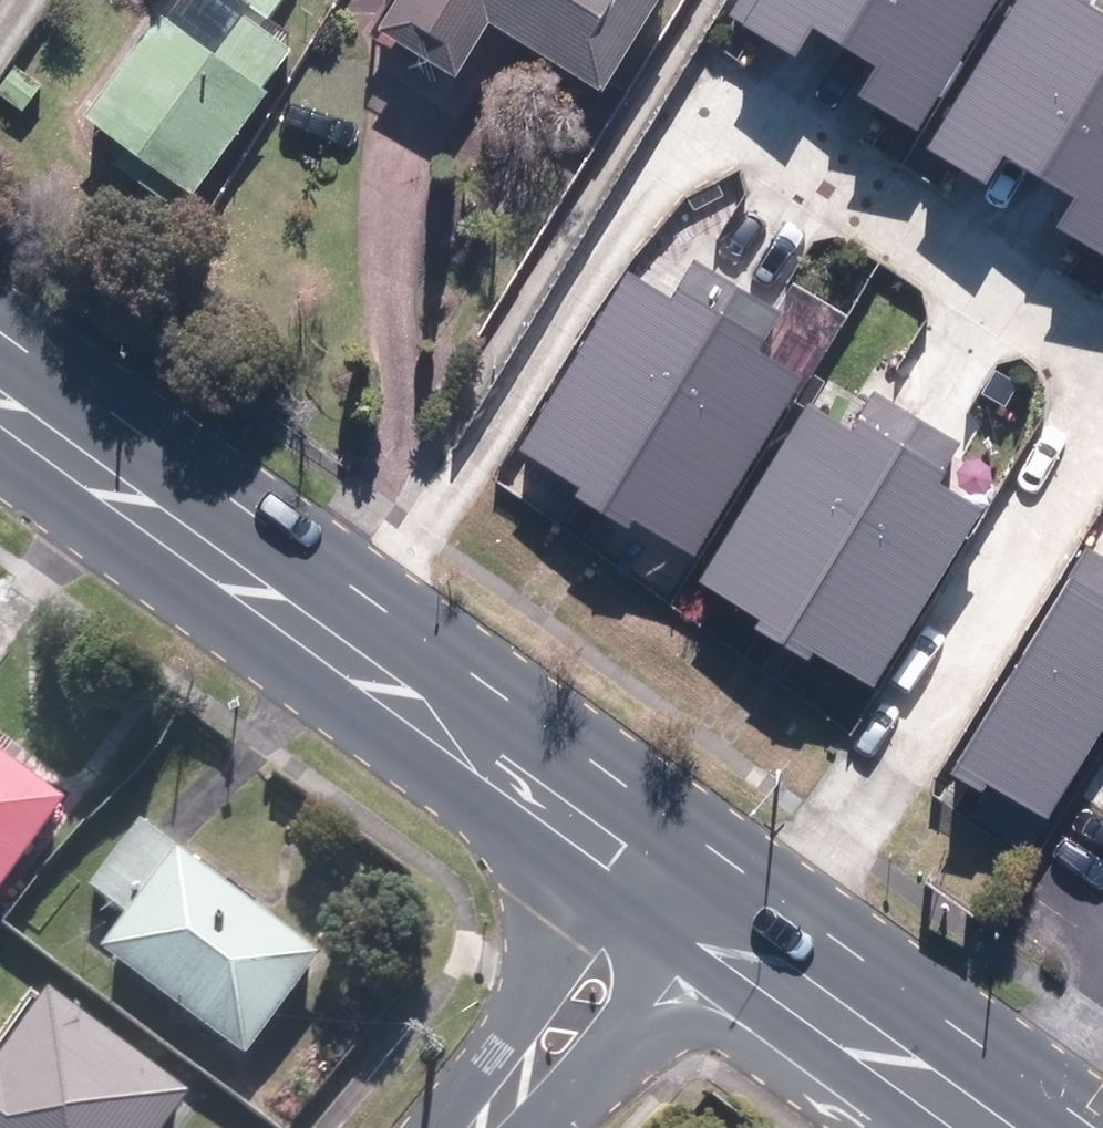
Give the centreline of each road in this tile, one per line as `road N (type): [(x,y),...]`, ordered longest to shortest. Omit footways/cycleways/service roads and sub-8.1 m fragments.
road 1 (residential): [(745,956),(1055,495),(1079,445),(1094,399),(1094,361),(1046,313),(796,132),(736,121),(669,145),(343,647)]
road 2 (primary): [(0,409),(343,647)]
road 3 (primary): [(343,647),(668,895)]
road 4 (residential): [(475,1127),(668,895)]
road 5 (primary): [(745,956),(980,1127)]

